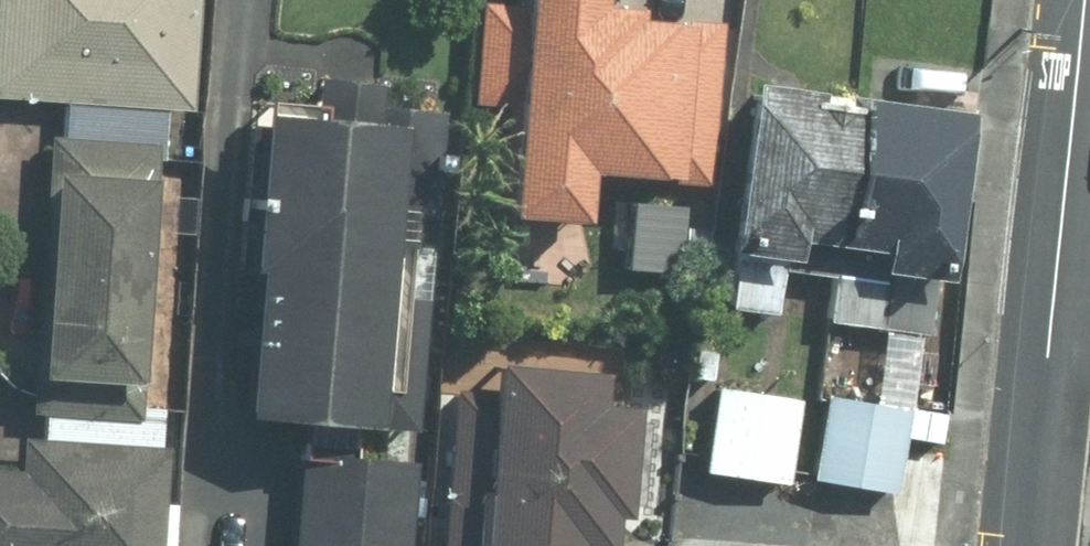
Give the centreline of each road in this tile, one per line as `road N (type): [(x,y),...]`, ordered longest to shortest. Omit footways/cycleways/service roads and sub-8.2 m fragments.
road 1 (residential): [(1083,0),(1034,545)]

